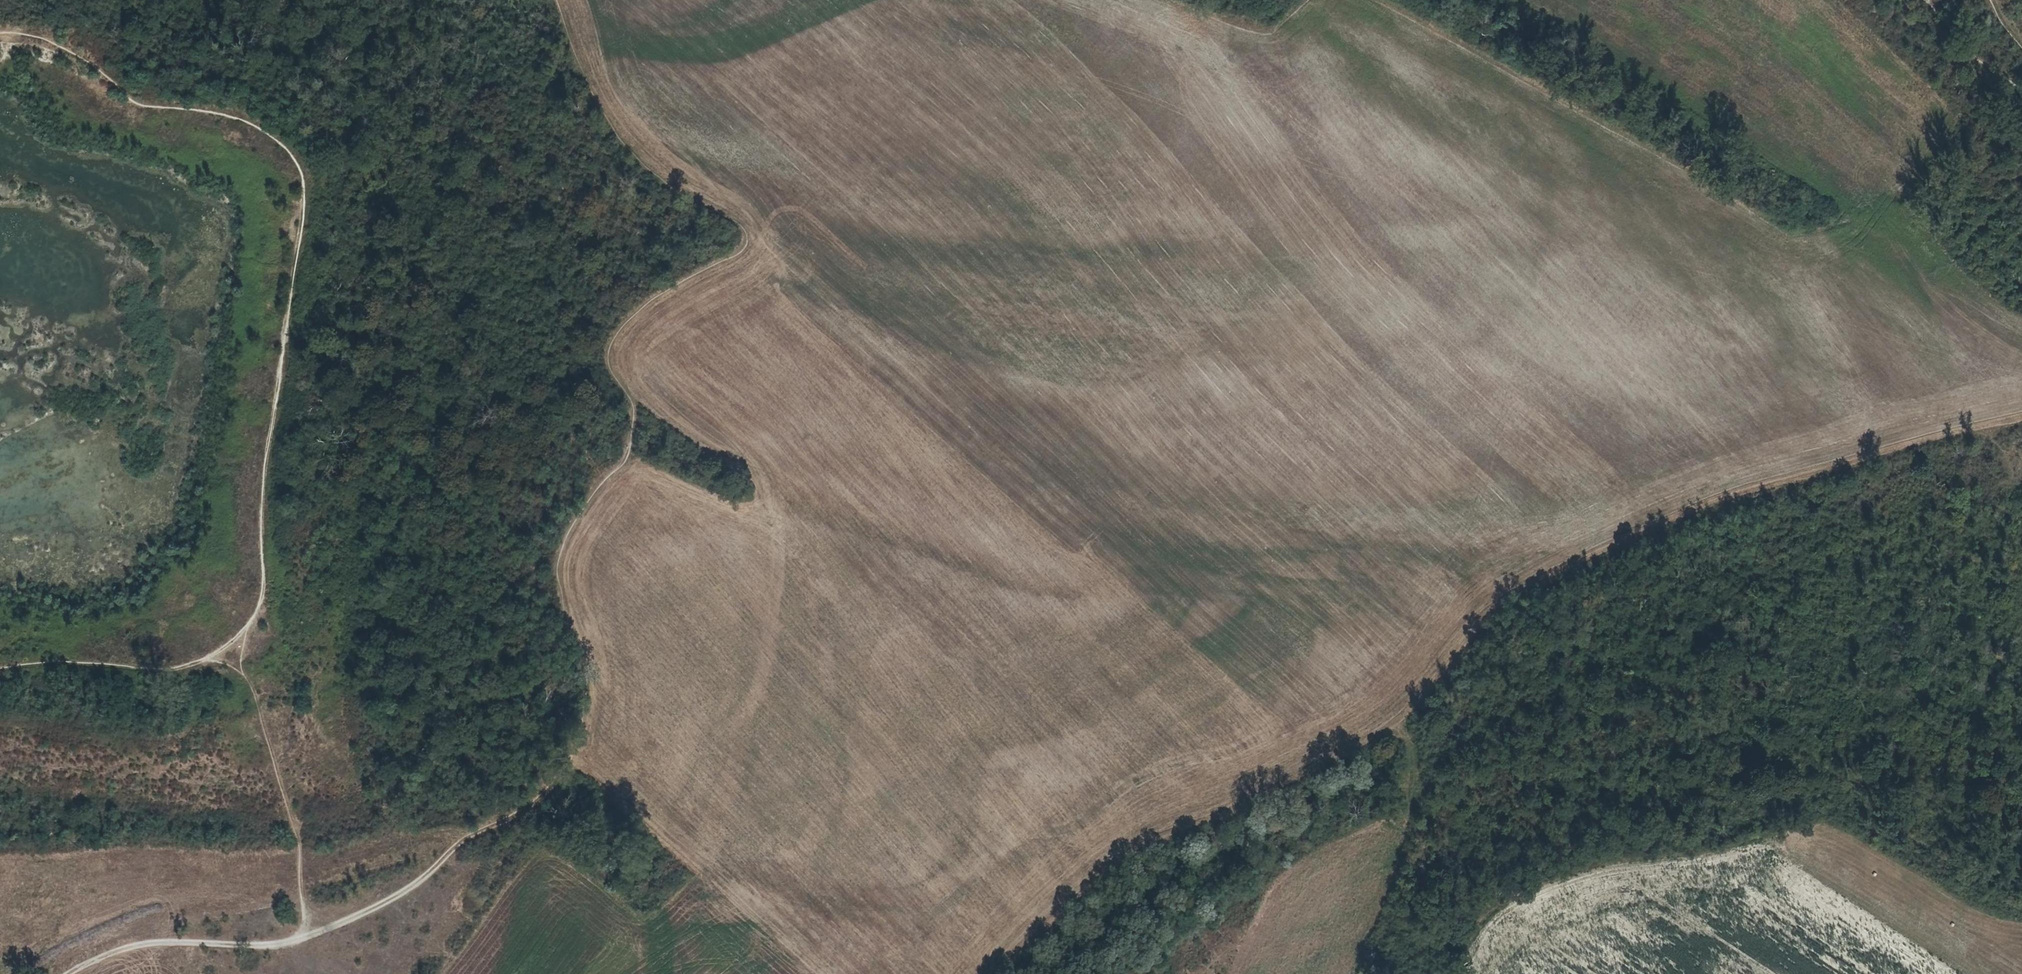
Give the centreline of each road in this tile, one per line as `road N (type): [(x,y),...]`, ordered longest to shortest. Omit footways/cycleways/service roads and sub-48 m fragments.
road 1 (track): [(69,973),(102,955),(161,940),(266,944),(310,935),(409,888),(474,836),(536,804)]
road 2 (track): [(310,935),(296,828),(233,640)]

